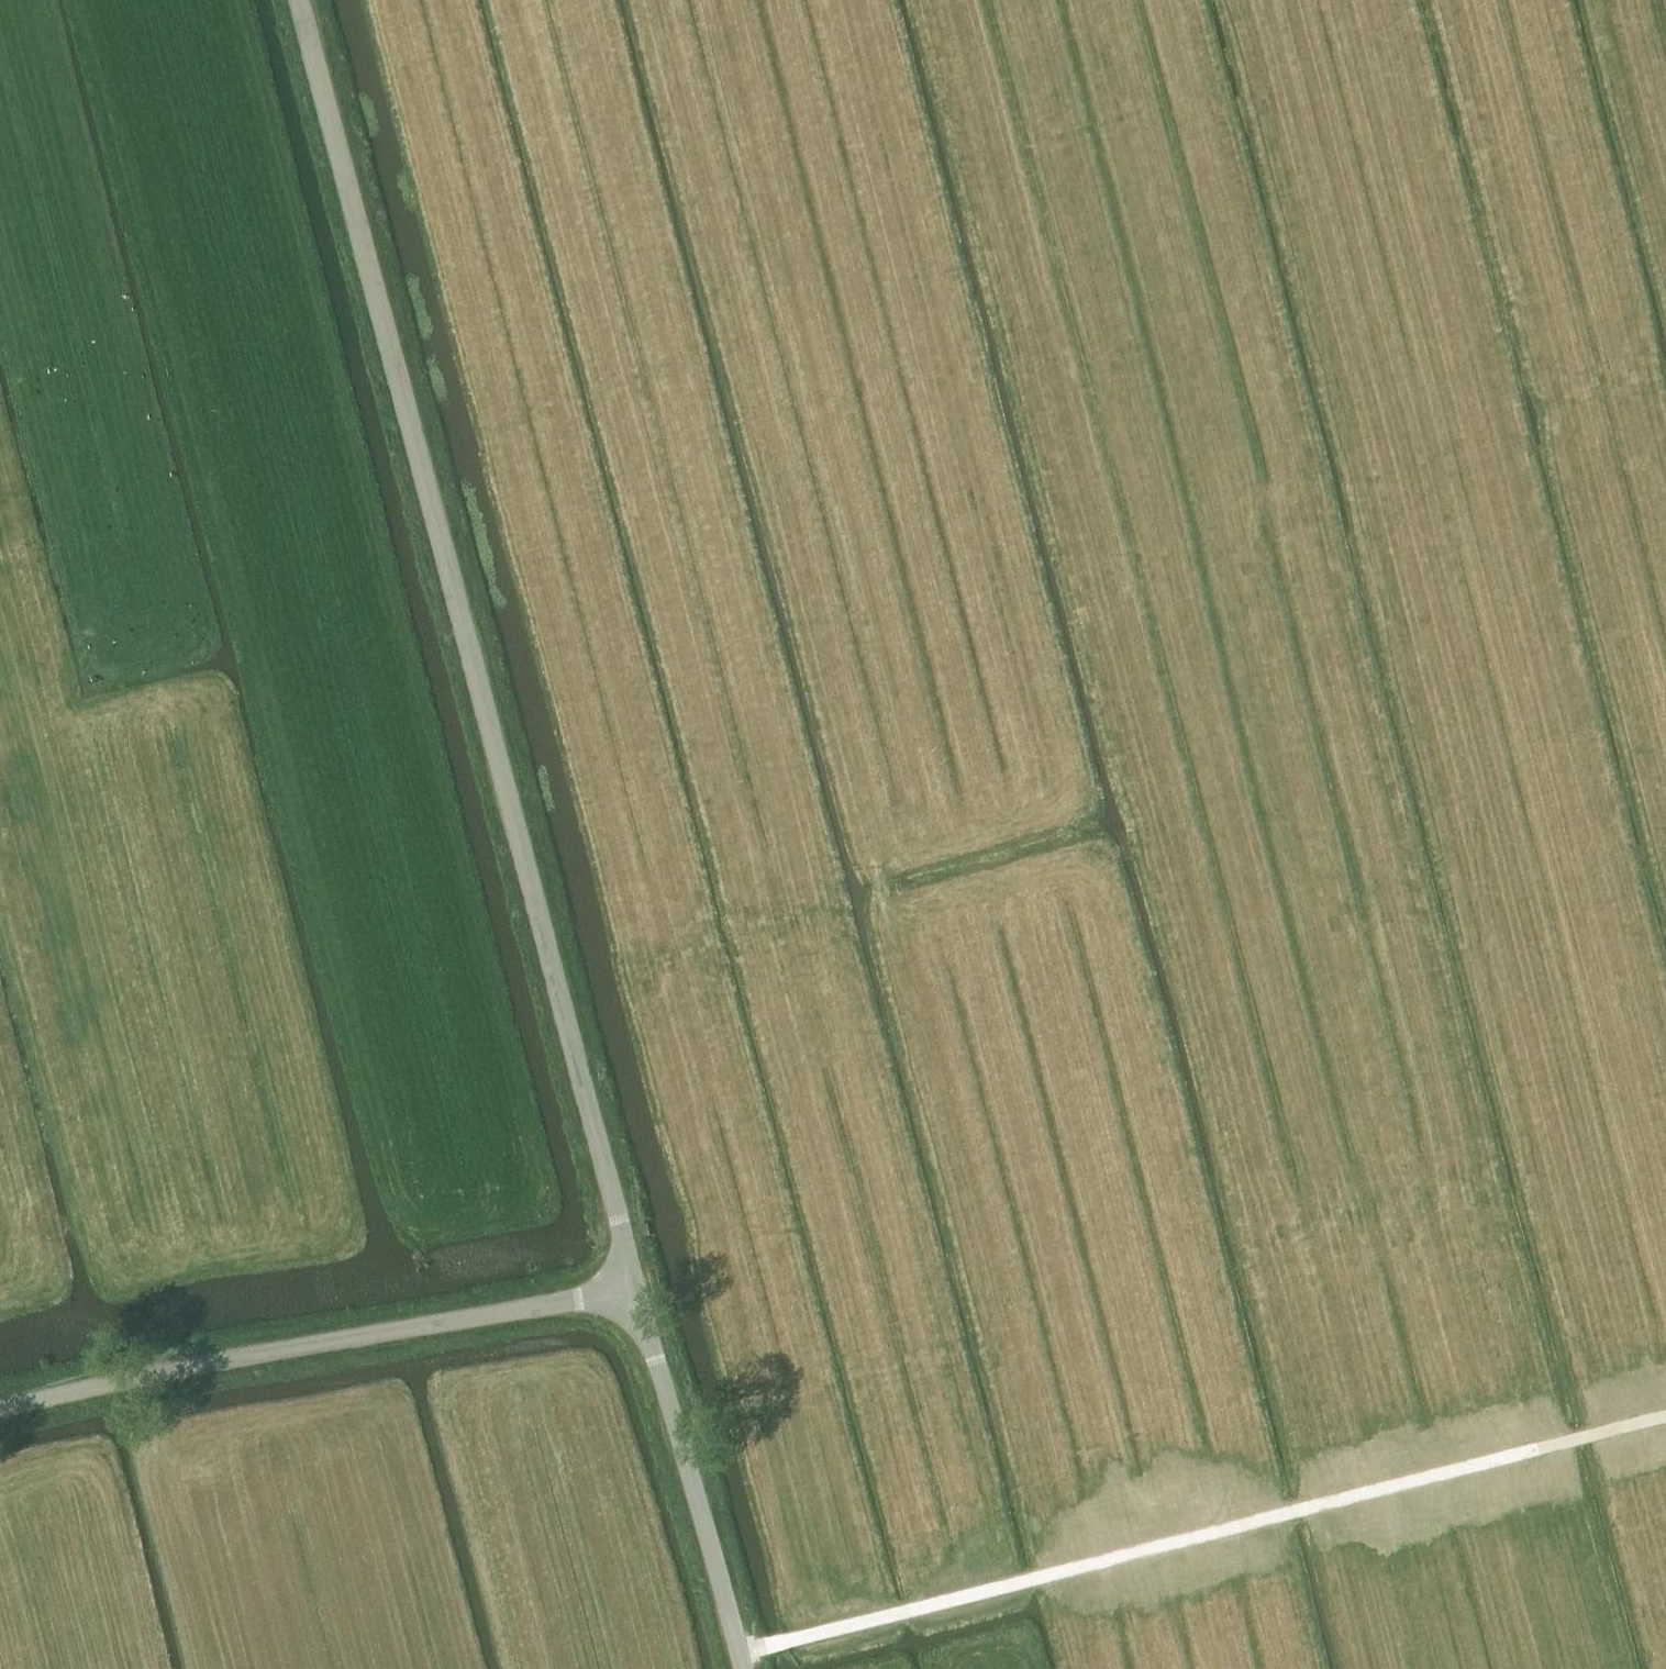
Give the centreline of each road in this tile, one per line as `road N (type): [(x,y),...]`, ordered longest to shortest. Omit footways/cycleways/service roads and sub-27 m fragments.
road 1 (unclassified): [(302,0),(633,1288)]
road 2 (unclassified): [(633,1288),(238,1357),(0,1410)]
road 3 (unclassified): [(731,1668),(633,1288)]

